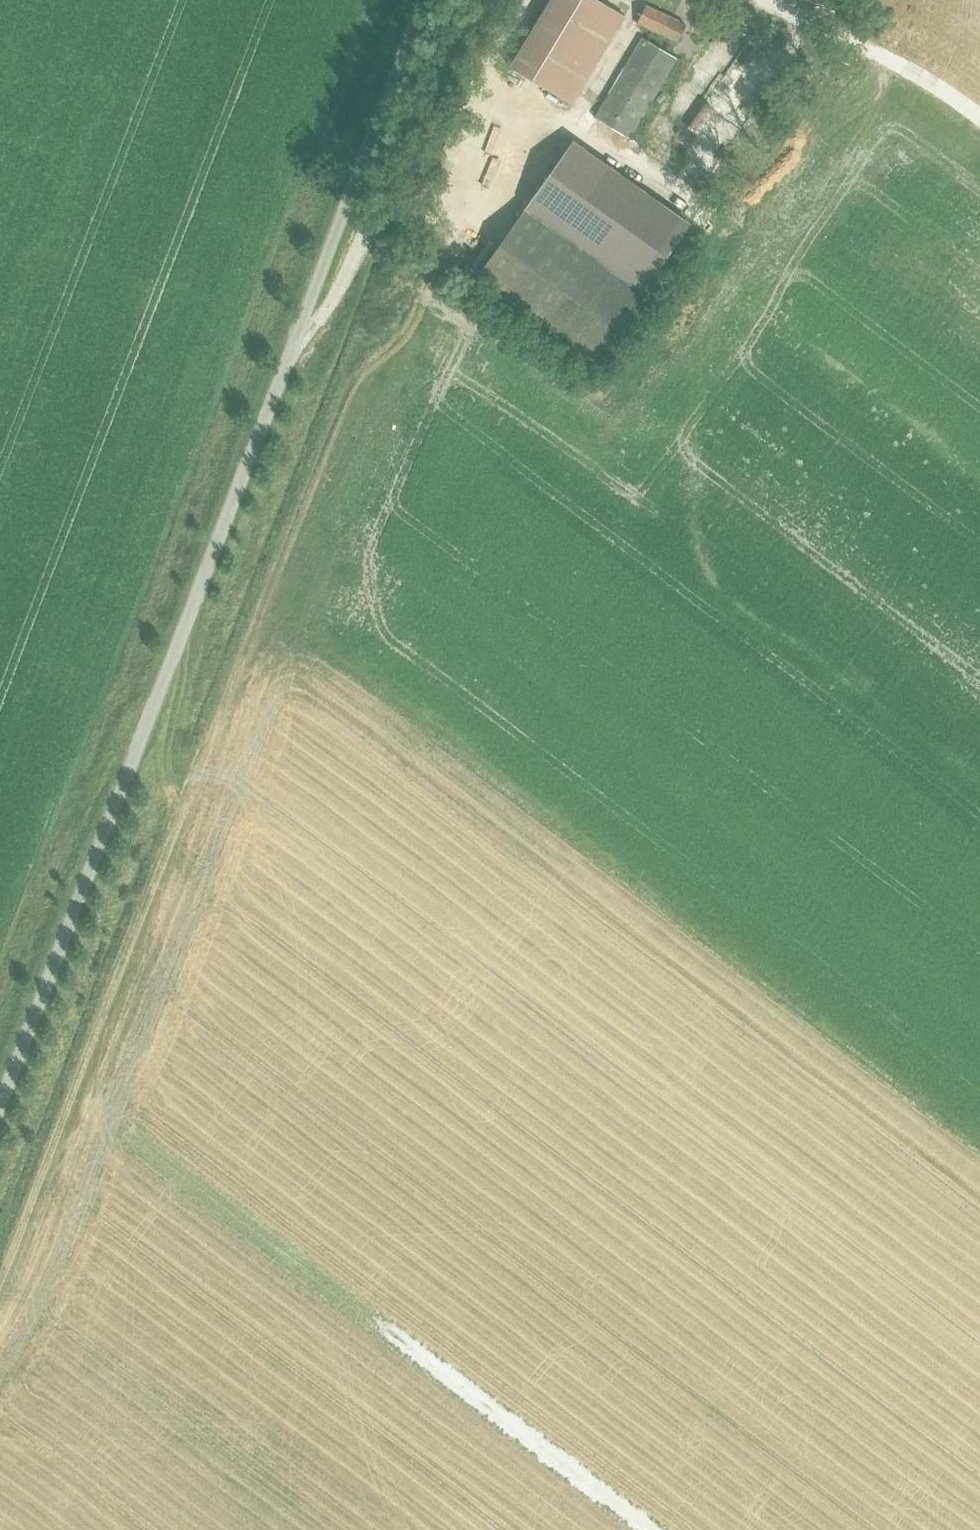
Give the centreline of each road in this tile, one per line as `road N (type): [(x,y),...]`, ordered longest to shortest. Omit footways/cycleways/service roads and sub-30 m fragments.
road 1 (unclassified): [(0,1100),(424,0)]

